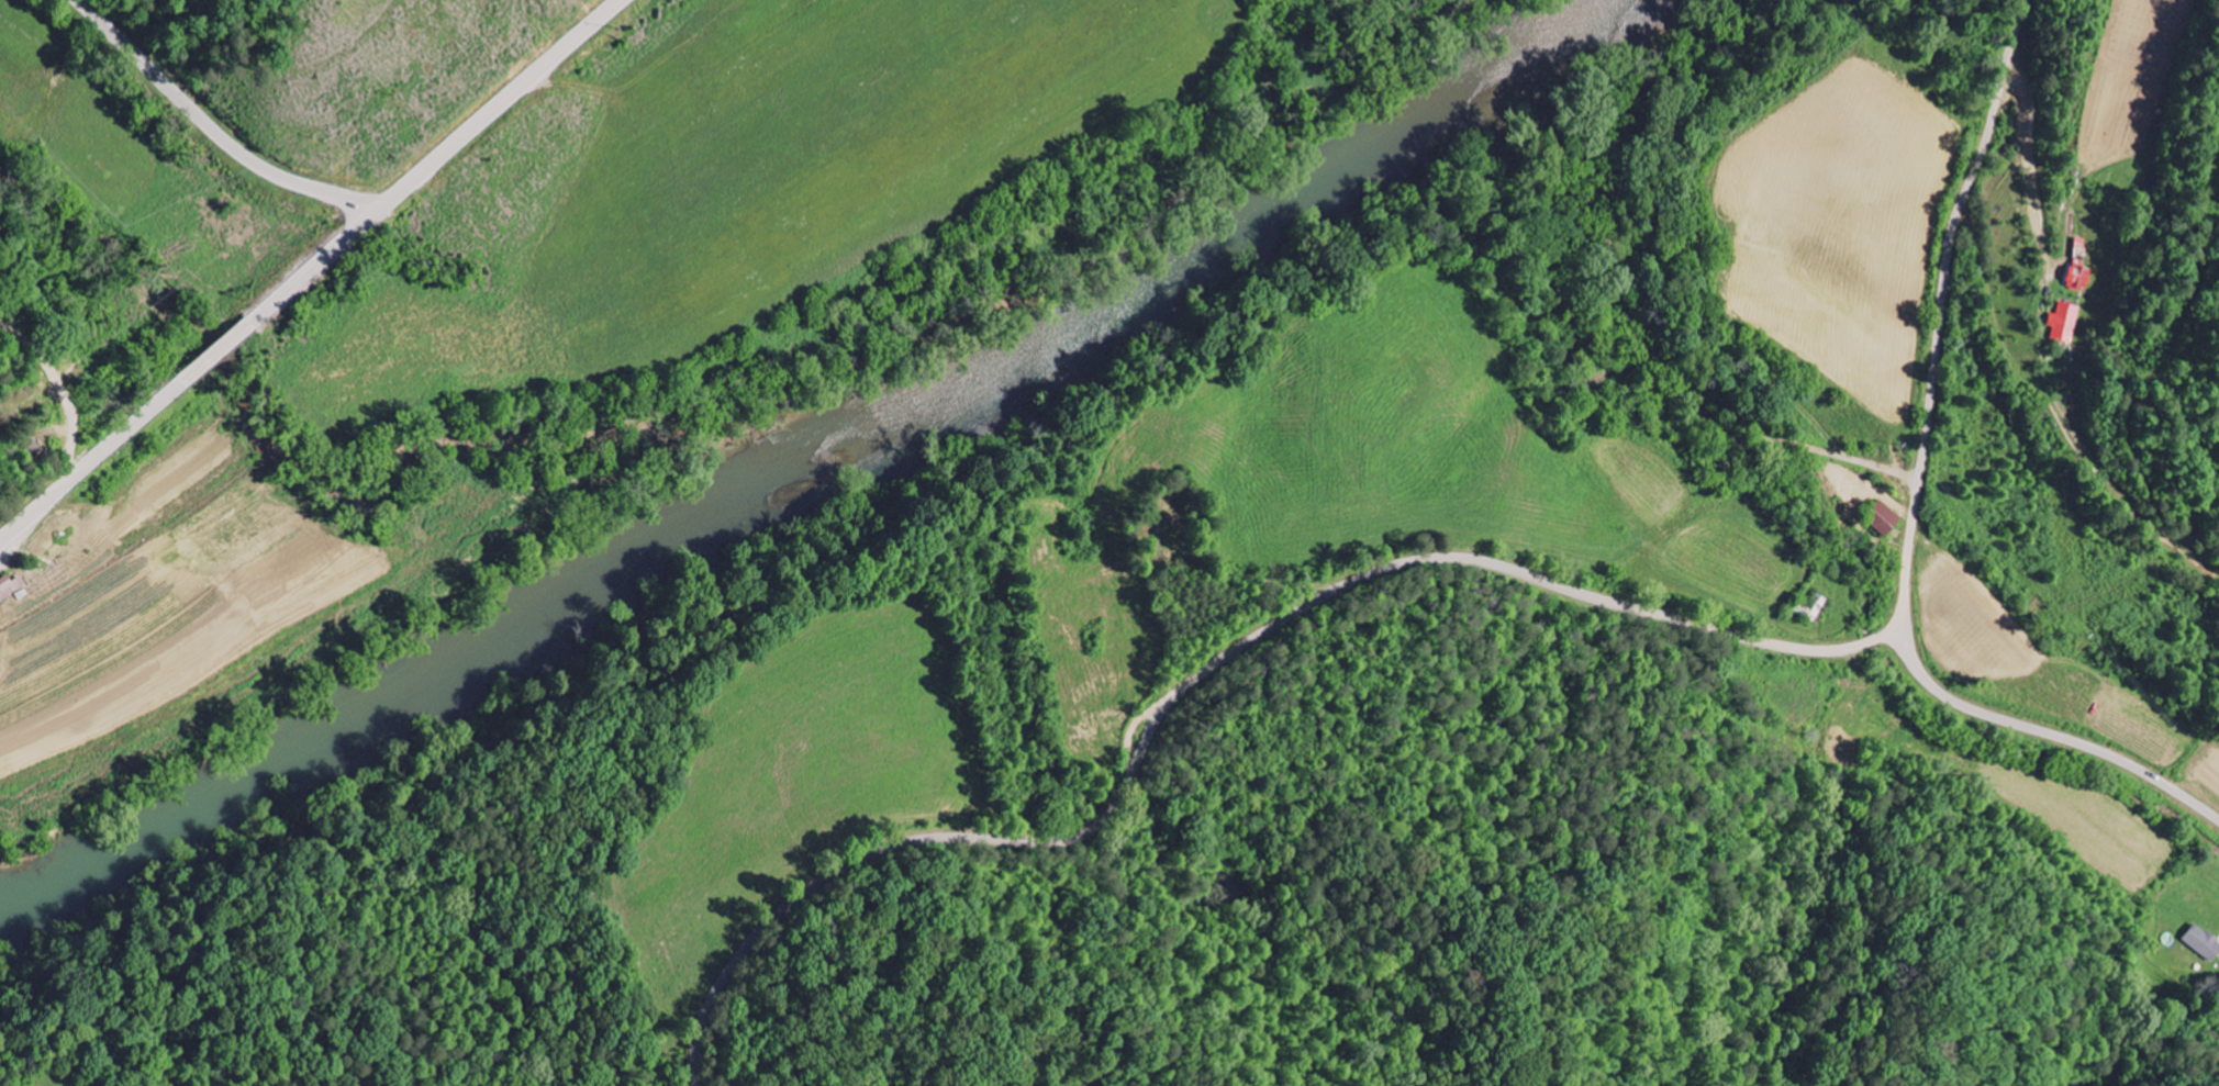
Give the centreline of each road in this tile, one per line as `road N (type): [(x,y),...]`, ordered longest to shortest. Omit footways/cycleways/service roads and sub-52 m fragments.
road 1 (residential): [(696,1085),(707,1006),(757,936),(805,894),(859,861),(915,841),(1049,843),(1095,828),(1177,696),(1272,629),(1381,571),(1483,561),(1807,651),(1859,650),(1903,637),(1954,240),(2027,0)]
road 2 (secondary): [(0,542),(620,0)]
road 3 (tertiary): [(380,210),(250,161),(79,0)]
road 4 (residential): [(2218,821),(2120,761),(1952,699),(1903,637)]
road 5 (residential): [(69,482),(70,437),(56,380),(0,326)]

